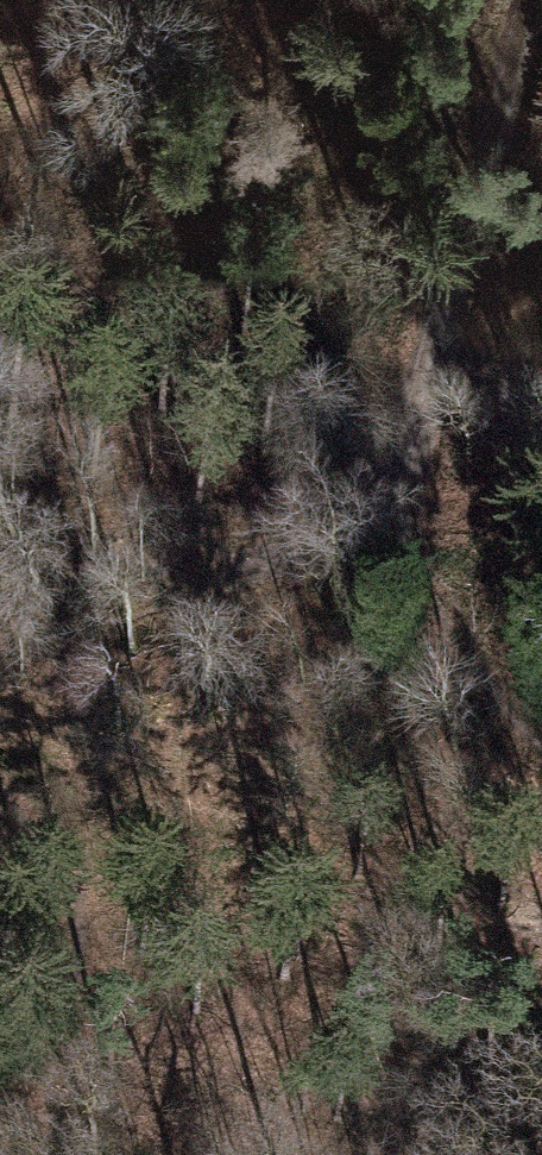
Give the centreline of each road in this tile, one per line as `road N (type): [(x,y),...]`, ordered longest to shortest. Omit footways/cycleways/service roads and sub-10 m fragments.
road 1 (track): [(541,743),(507,707),(440,610),(418,571),(402,505),(524,0)]
road 2 (track): [(402,505),(92,623),(53,629),(0,622)]
road 3 (track): [(0,783),(81,895),(94,944),(89,965),(56,998),(0,1005)]

